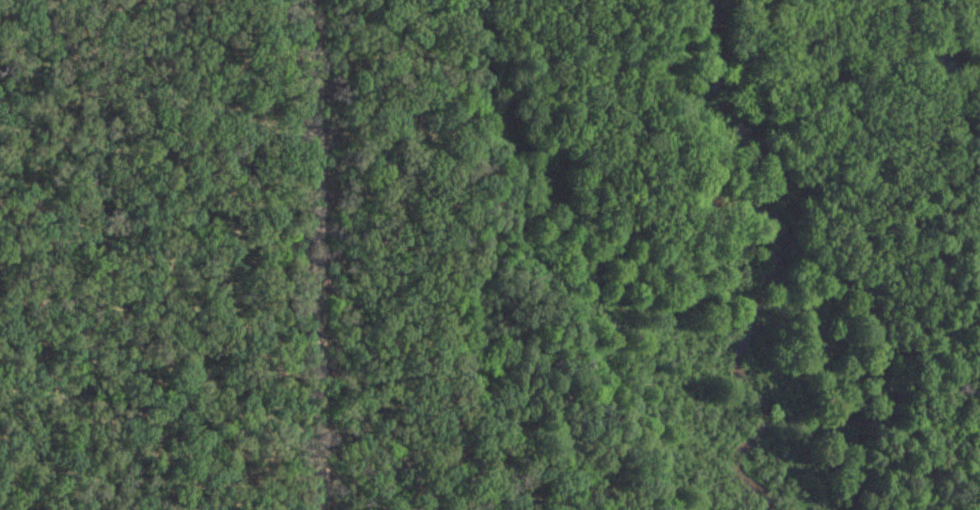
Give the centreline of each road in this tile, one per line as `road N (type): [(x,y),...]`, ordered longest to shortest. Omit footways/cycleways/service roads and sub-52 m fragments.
road 1 (residential): [(316,509),(310,0)]

